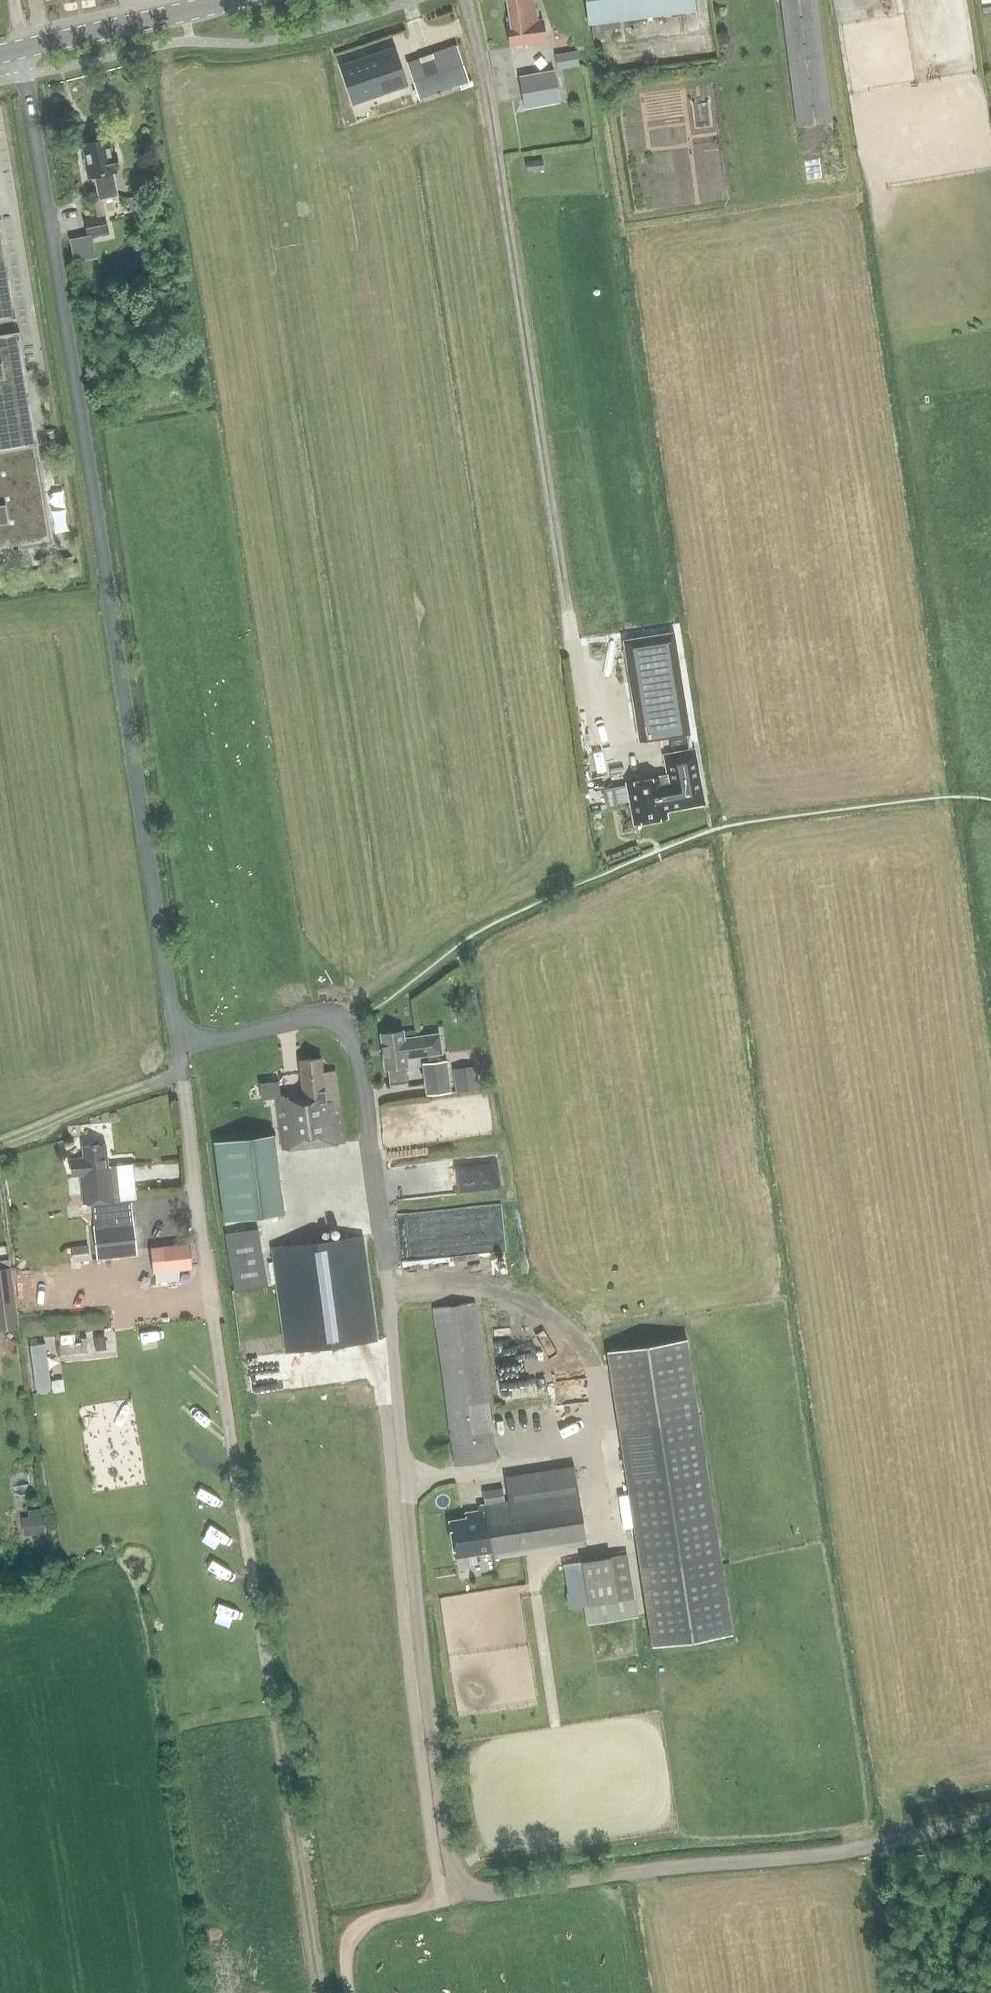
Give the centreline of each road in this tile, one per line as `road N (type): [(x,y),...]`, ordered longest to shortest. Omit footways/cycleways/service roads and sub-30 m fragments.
road 1 (track): [(990,1818),(872,1846),(458,1897)]
road 2 (track): [(316,1992),(274,1702)]
road 3 (unclassified): [(215,1321),(181,1074),(191,1037)]
road 4 (tertiary): [(20,52),(232,0)]
road 5 (track): [(0,1141),(181,1074)]
road 6 (track): [(346,1992),(341,1964),(353,1925),(458,1897)]

